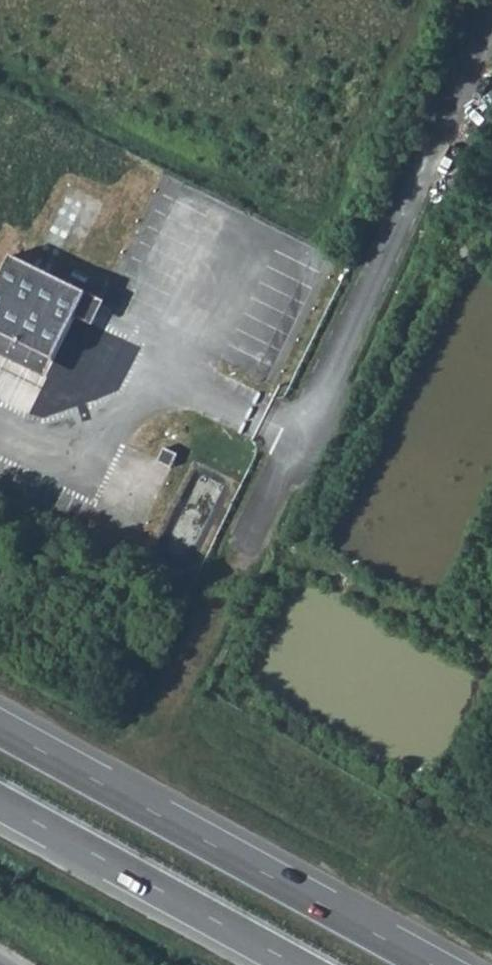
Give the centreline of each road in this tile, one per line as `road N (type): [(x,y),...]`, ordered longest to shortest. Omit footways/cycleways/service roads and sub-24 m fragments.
road 1 (unclassified): [(491,32),(249,536)]
road 2 (trunk): [(431,964),(0,729)]
road 3 (trunk): [(0,803),(296,964)]

